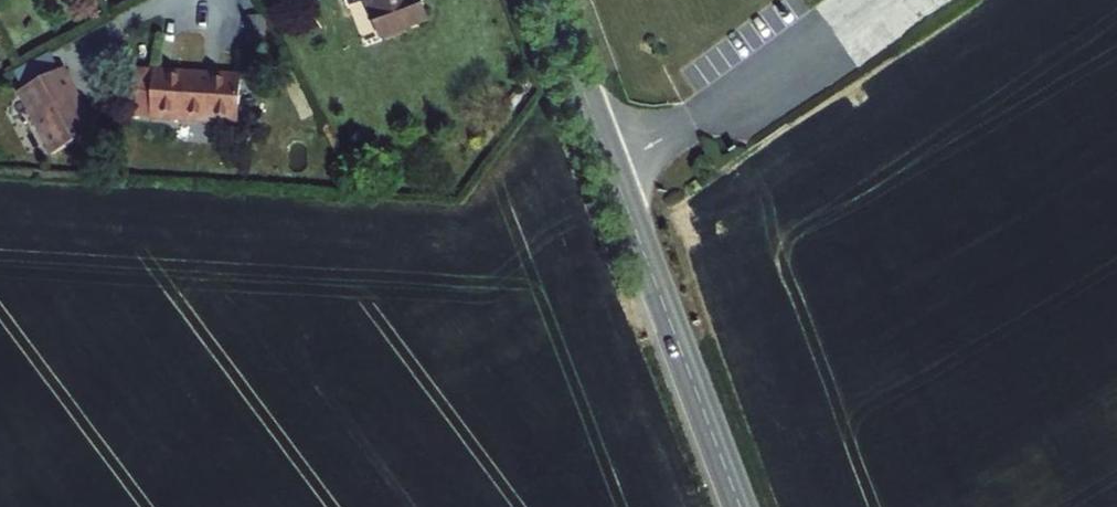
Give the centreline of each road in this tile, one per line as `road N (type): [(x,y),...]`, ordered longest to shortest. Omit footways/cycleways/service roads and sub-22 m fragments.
road 1 (secondary): [(548,0),(740,506)]

